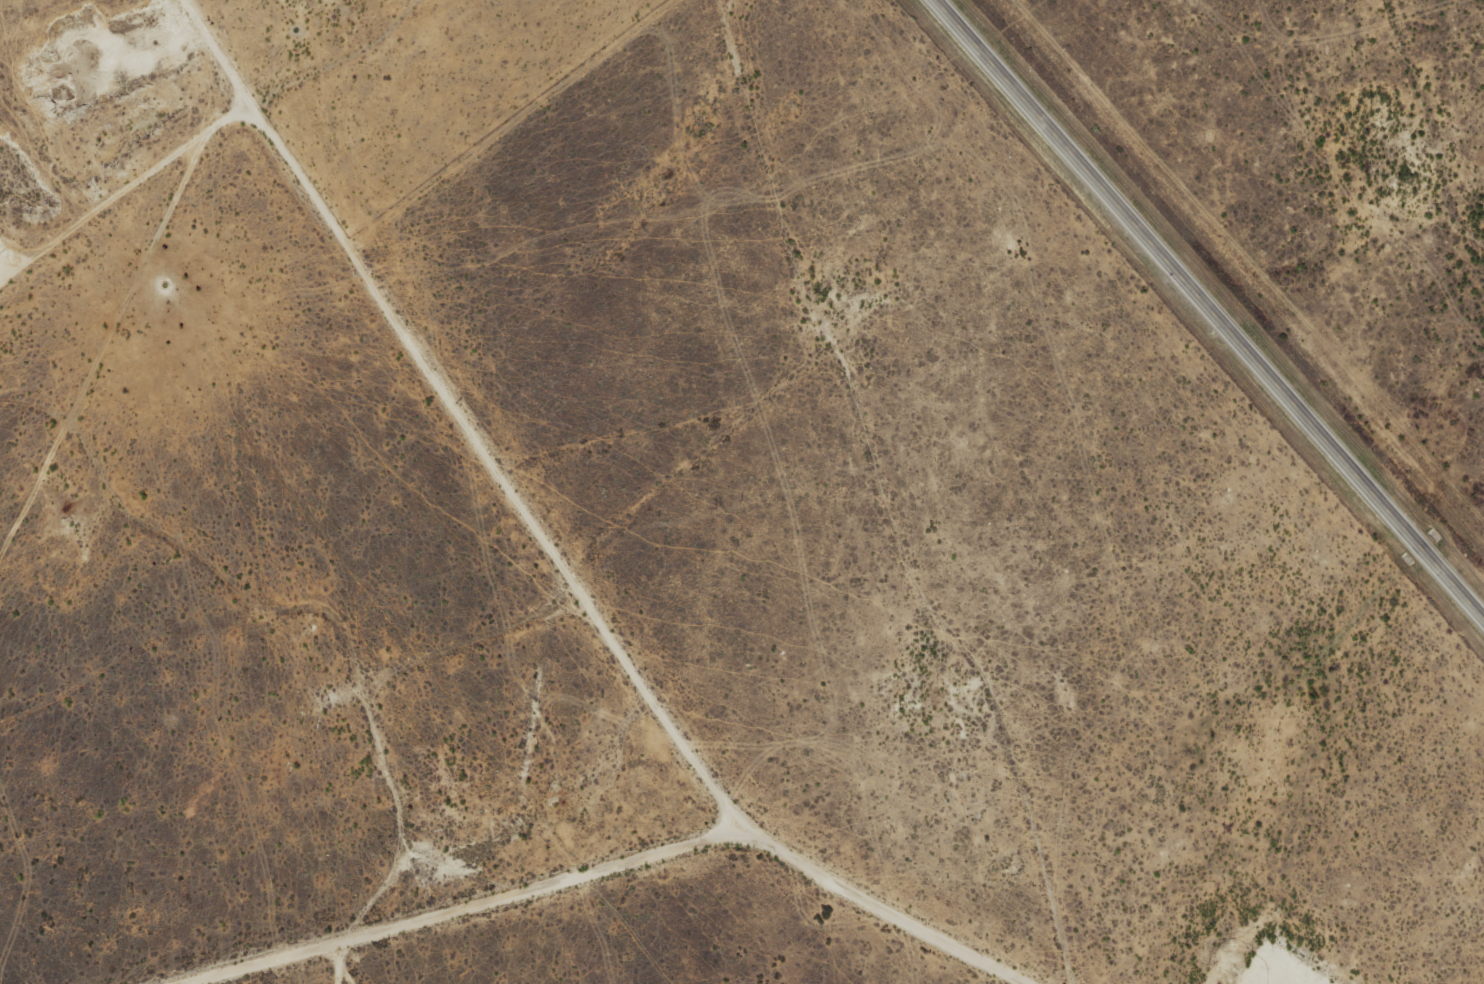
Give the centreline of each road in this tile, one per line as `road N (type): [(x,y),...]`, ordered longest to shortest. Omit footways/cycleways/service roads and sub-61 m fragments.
road 1 (track): [(1070,983),(715,800),(57,983)]
road 2 (secondary): [(934,0),(1483,620)]

